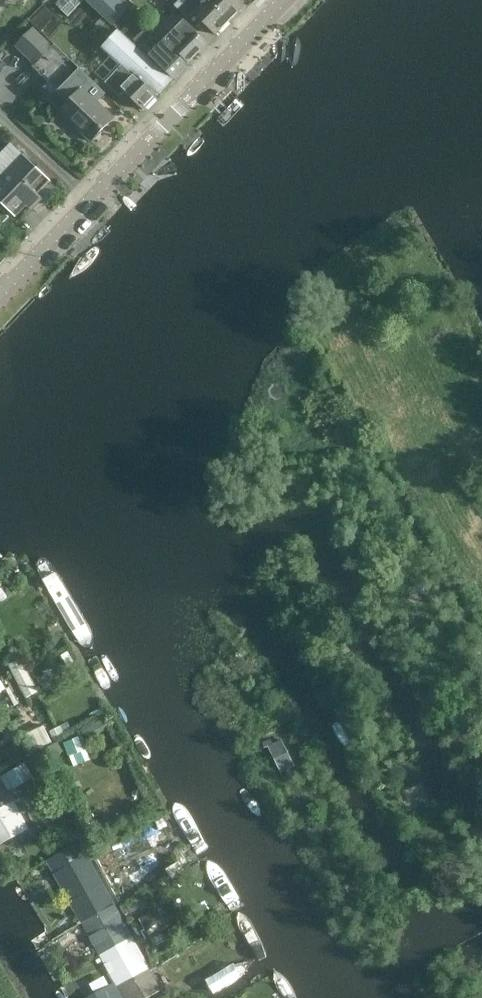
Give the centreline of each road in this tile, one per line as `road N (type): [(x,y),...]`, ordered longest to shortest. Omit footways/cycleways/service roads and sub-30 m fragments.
road 1 (unclassified): [(0,297),(287,0)]

